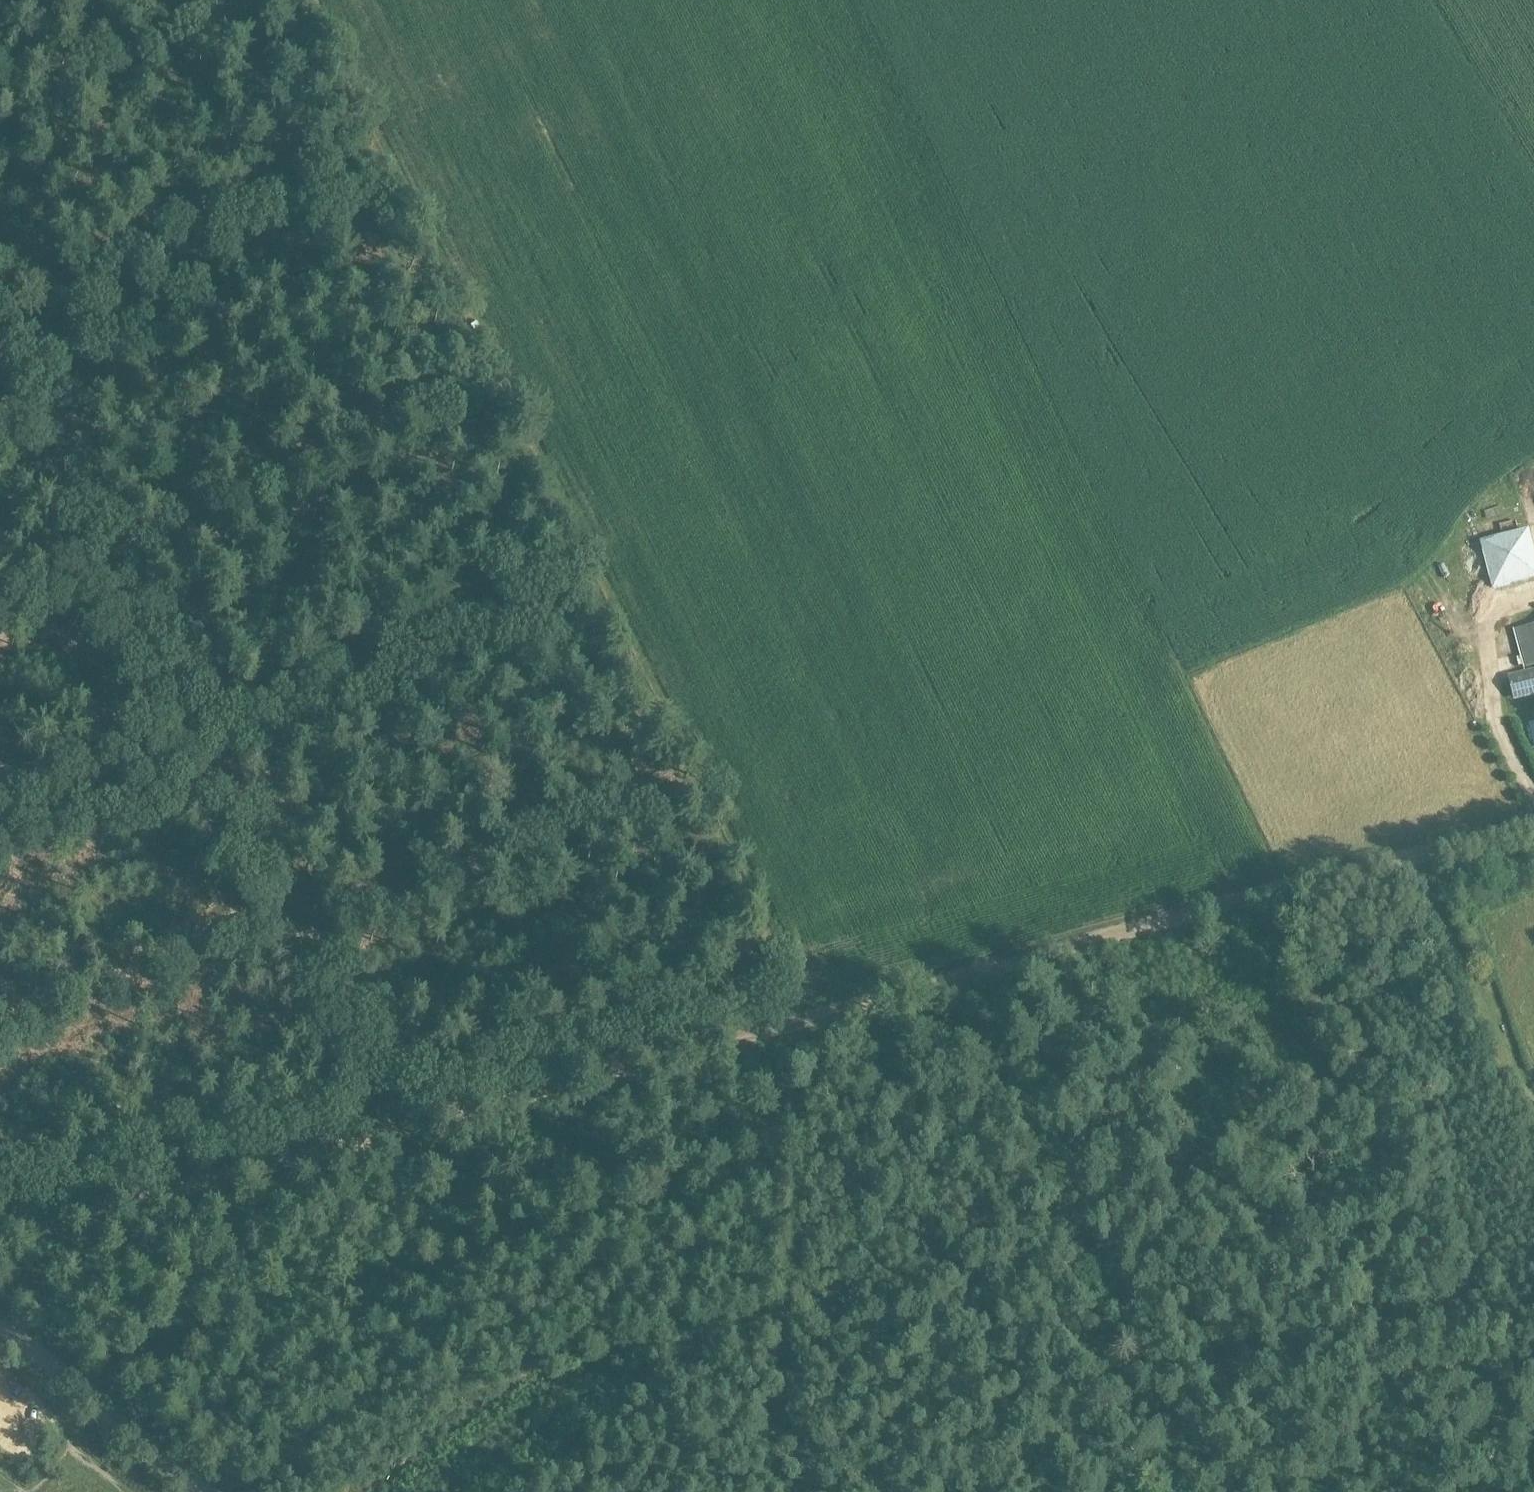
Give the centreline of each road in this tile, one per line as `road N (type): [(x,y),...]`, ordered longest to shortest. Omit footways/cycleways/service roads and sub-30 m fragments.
road 1 (track): [(849,1003),(831,1041),(804,1153),(769,1491)]
road 2 (track): [(849,1003),(399,1131)]
road 3 (track): [(1300,884),(849,1003)]
road 4 (track): [(399,1131),(0,1236)]
road 5 (unclassified): [(206,1491),(0,1323)]
road 6 (track): [(1533,820),(1300,884)]
road 7 (track): [(0,1385),(134,1491)]

